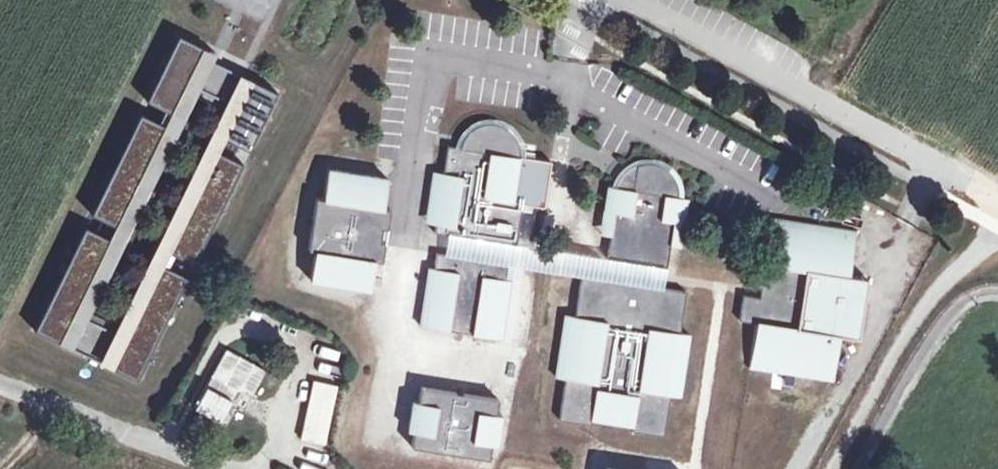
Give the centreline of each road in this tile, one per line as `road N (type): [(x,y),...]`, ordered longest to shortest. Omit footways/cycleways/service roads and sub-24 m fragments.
road 1 (unclassified): [(637,0),(997,201)]
road 2 (track): [(823,468),(933,275),(997,234)]
road 3 (unclassified): [(221,468),(0,382)]

